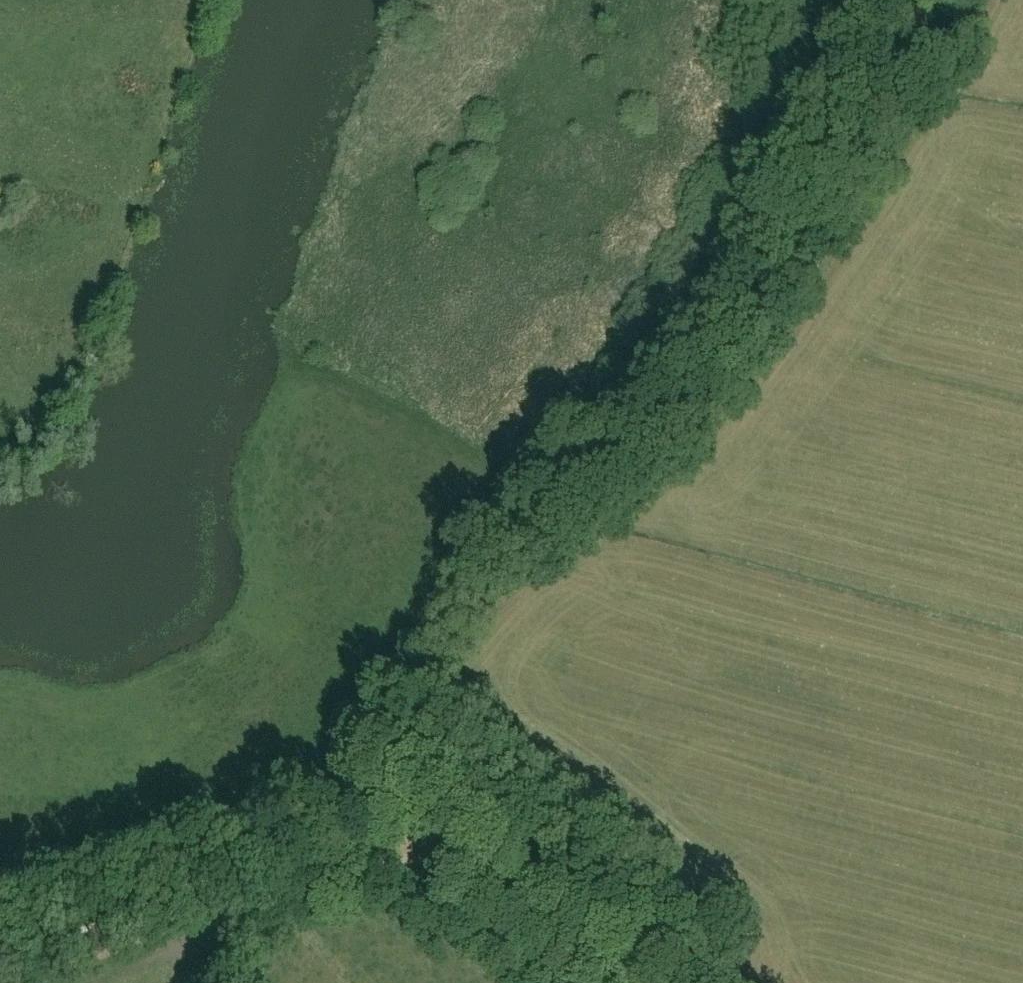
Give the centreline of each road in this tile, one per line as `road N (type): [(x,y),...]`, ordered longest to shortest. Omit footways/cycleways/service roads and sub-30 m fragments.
road 1 (track): [(0,980),(47,970),(338,859),(422,847),(472,867),(626,982)]

